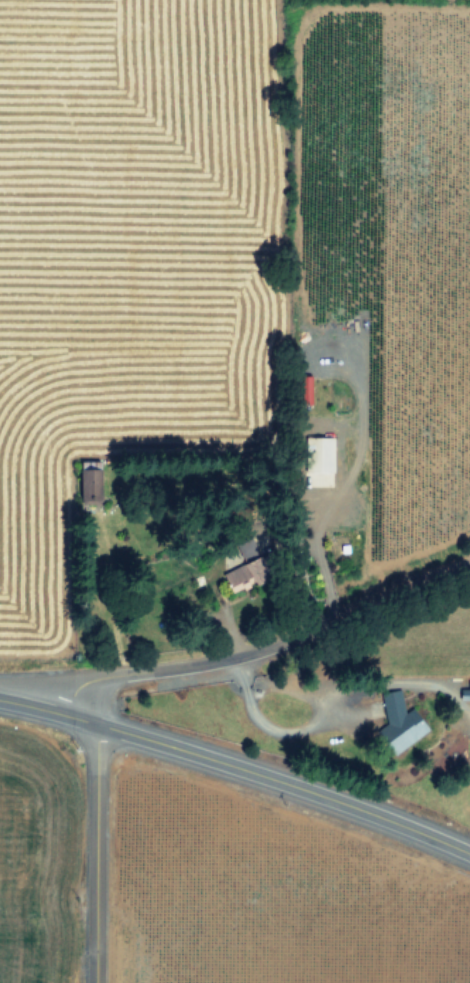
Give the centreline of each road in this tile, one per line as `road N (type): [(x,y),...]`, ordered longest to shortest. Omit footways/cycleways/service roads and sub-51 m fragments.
road 1 (tertiary): [(469,855),(209,759),(0,698)]
road 2 (residential): [(63,713),(77,686),(94,678),(243,656),(309,637),(469,563)]
road 3 (residential): [(96,723),(95,982)]

